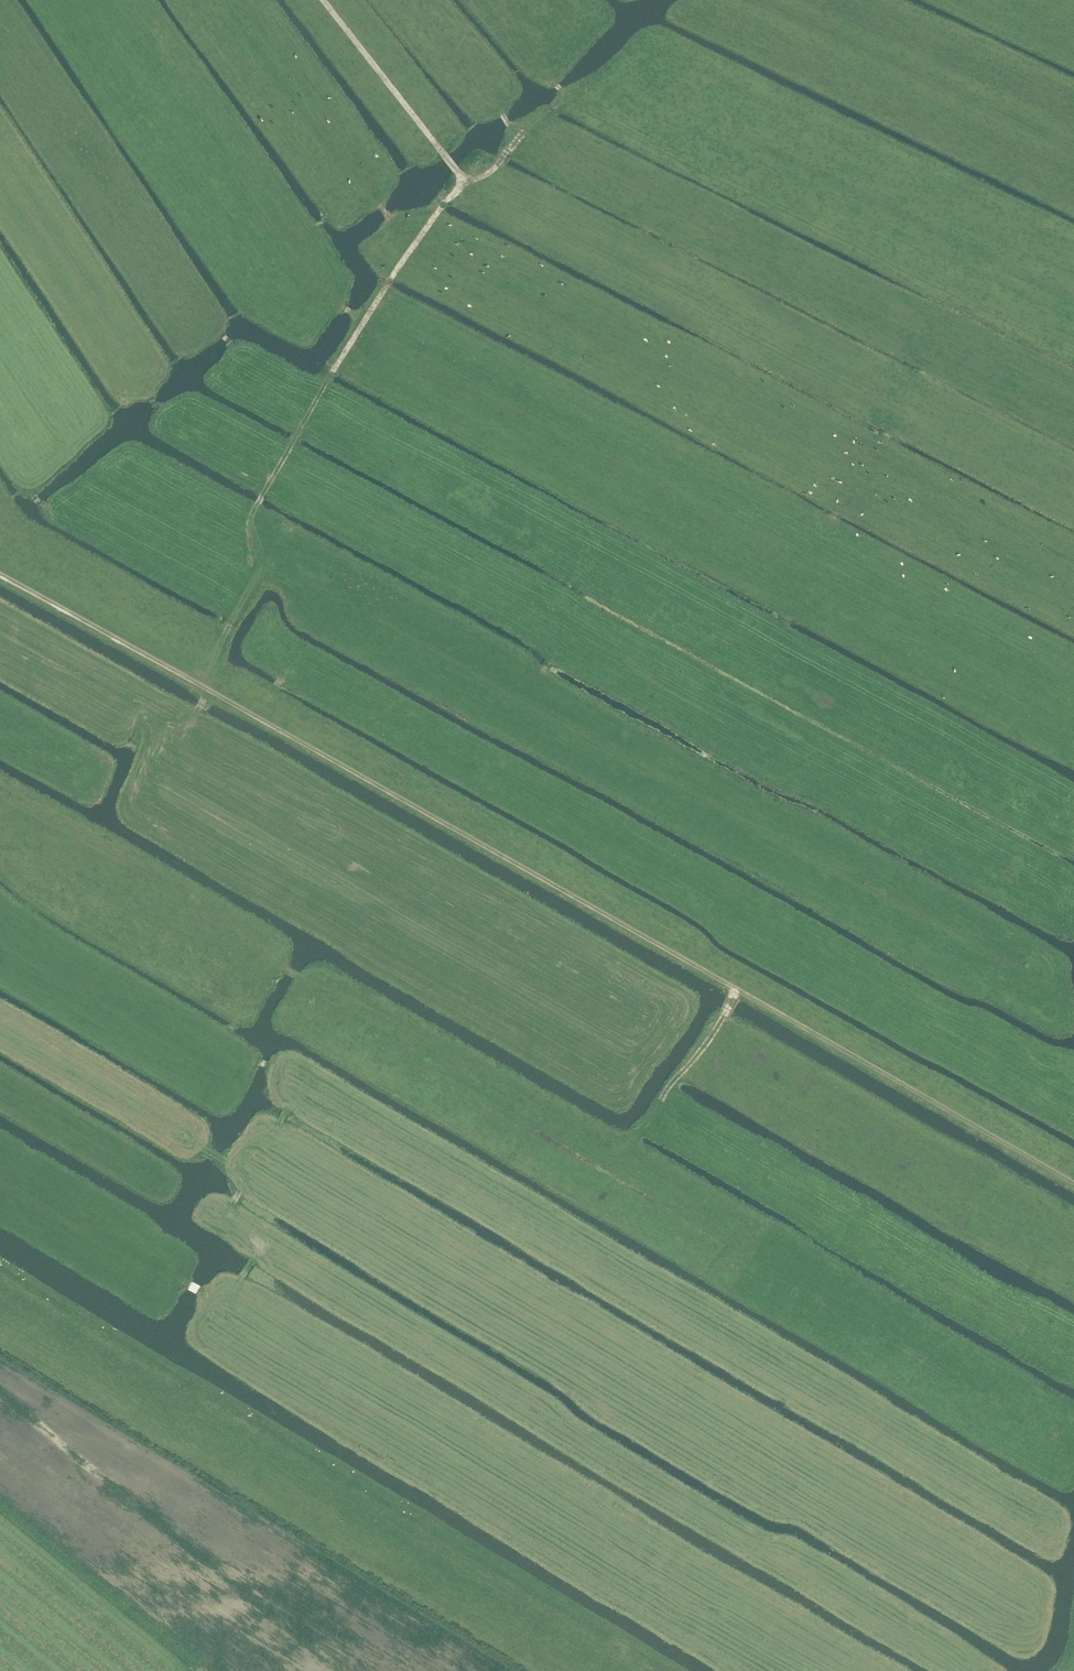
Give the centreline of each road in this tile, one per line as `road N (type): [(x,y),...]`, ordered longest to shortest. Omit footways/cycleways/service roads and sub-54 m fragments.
road 1 (track): [(564,99),(437,216),(266,486),(250,547)]
road 2 (track): [(323,0),(440,150)]
road 3 (track): [(736,990),(720,1028),(660,1102)]

